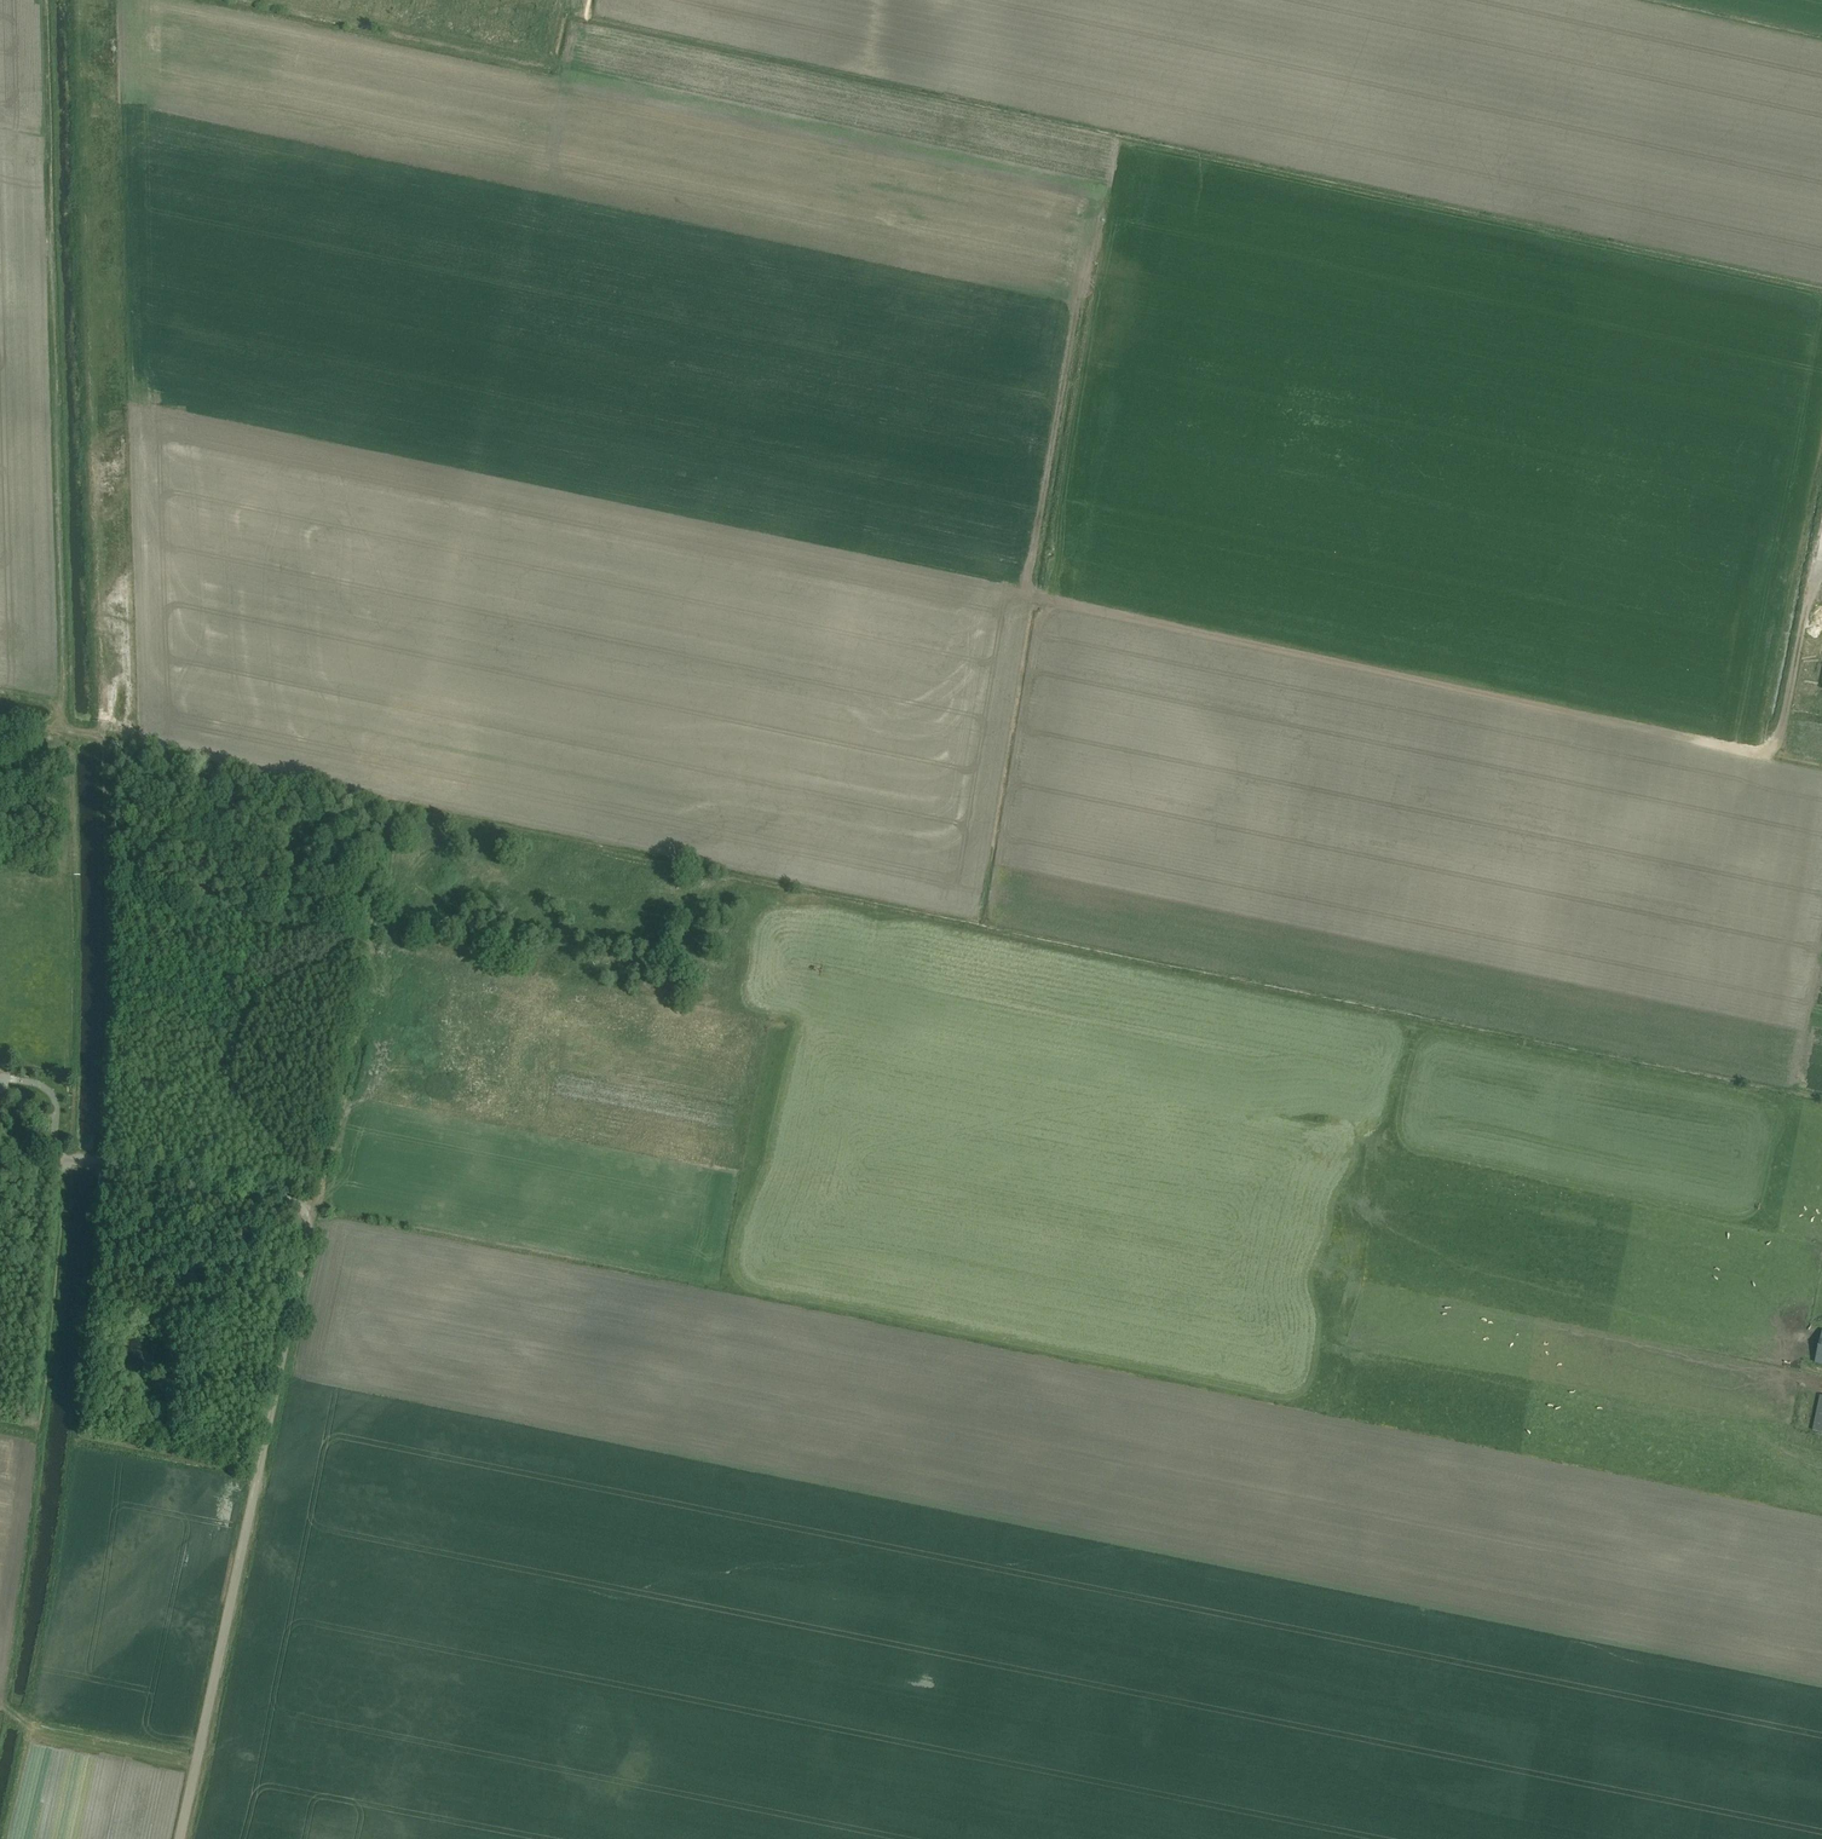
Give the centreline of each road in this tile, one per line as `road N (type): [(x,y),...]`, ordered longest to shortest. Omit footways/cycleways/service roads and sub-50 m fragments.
road 1 (track): [(312,1220),(179,1838)]
road 2 (track): [(312,1220),(292,1201),(100,1162)]

